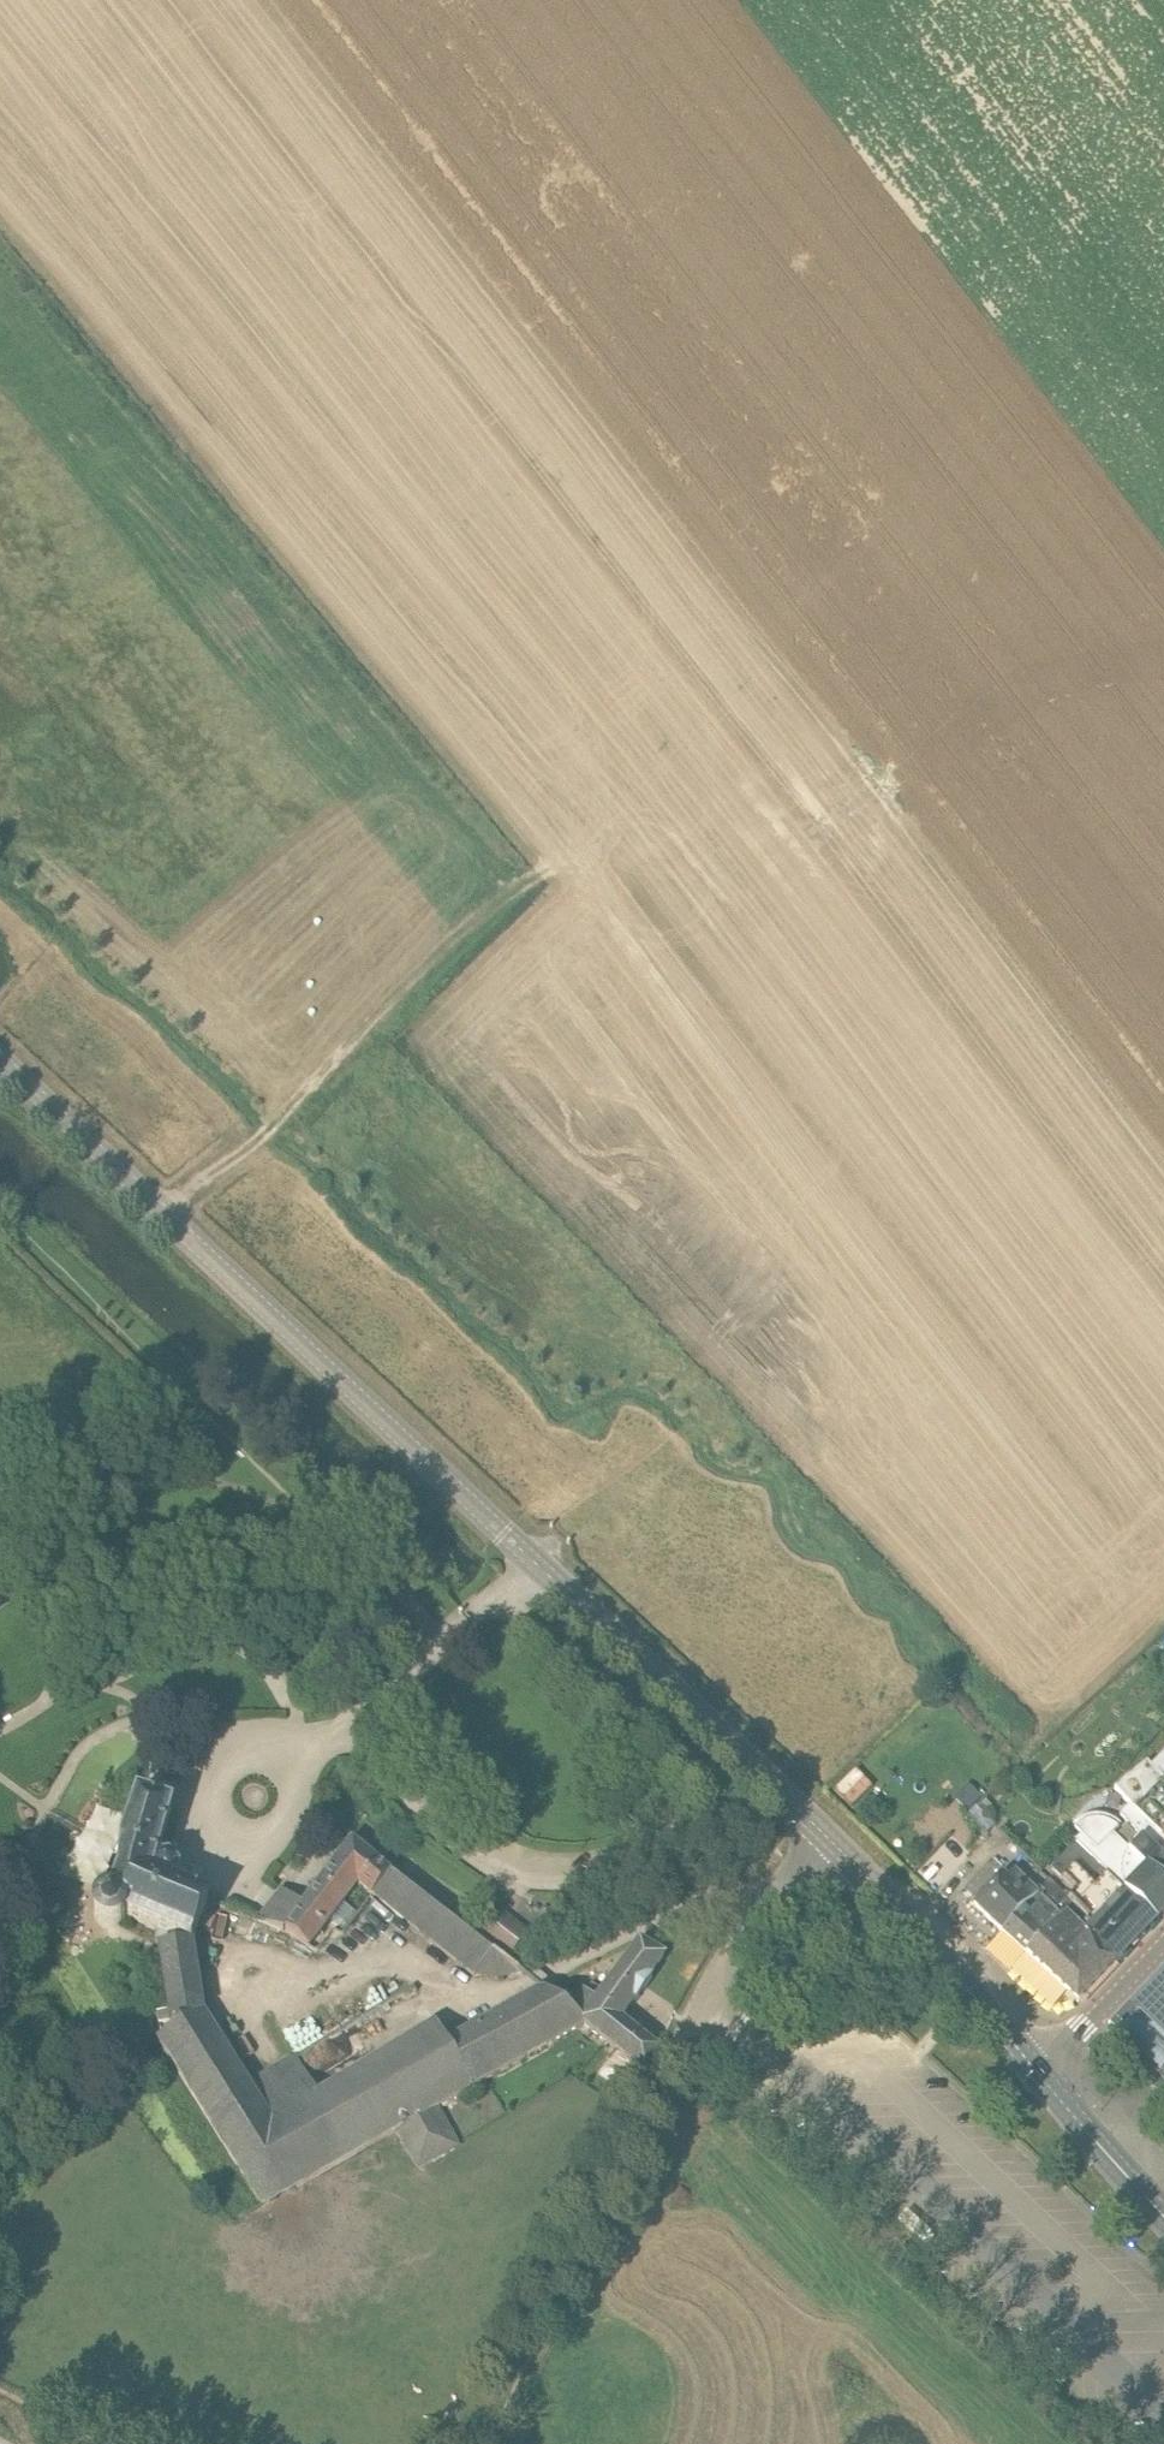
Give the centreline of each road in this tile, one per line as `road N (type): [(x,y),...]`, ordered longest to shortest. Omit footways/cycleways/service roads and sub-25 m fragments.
road 1 (secondary): [(1037,2067),(831,1840),(0,1052)]
road 2 (secondary): [(1163,2212),(1037,2067)]
road 3 (tertiary): [(1037,2067),(1163,1941)]

